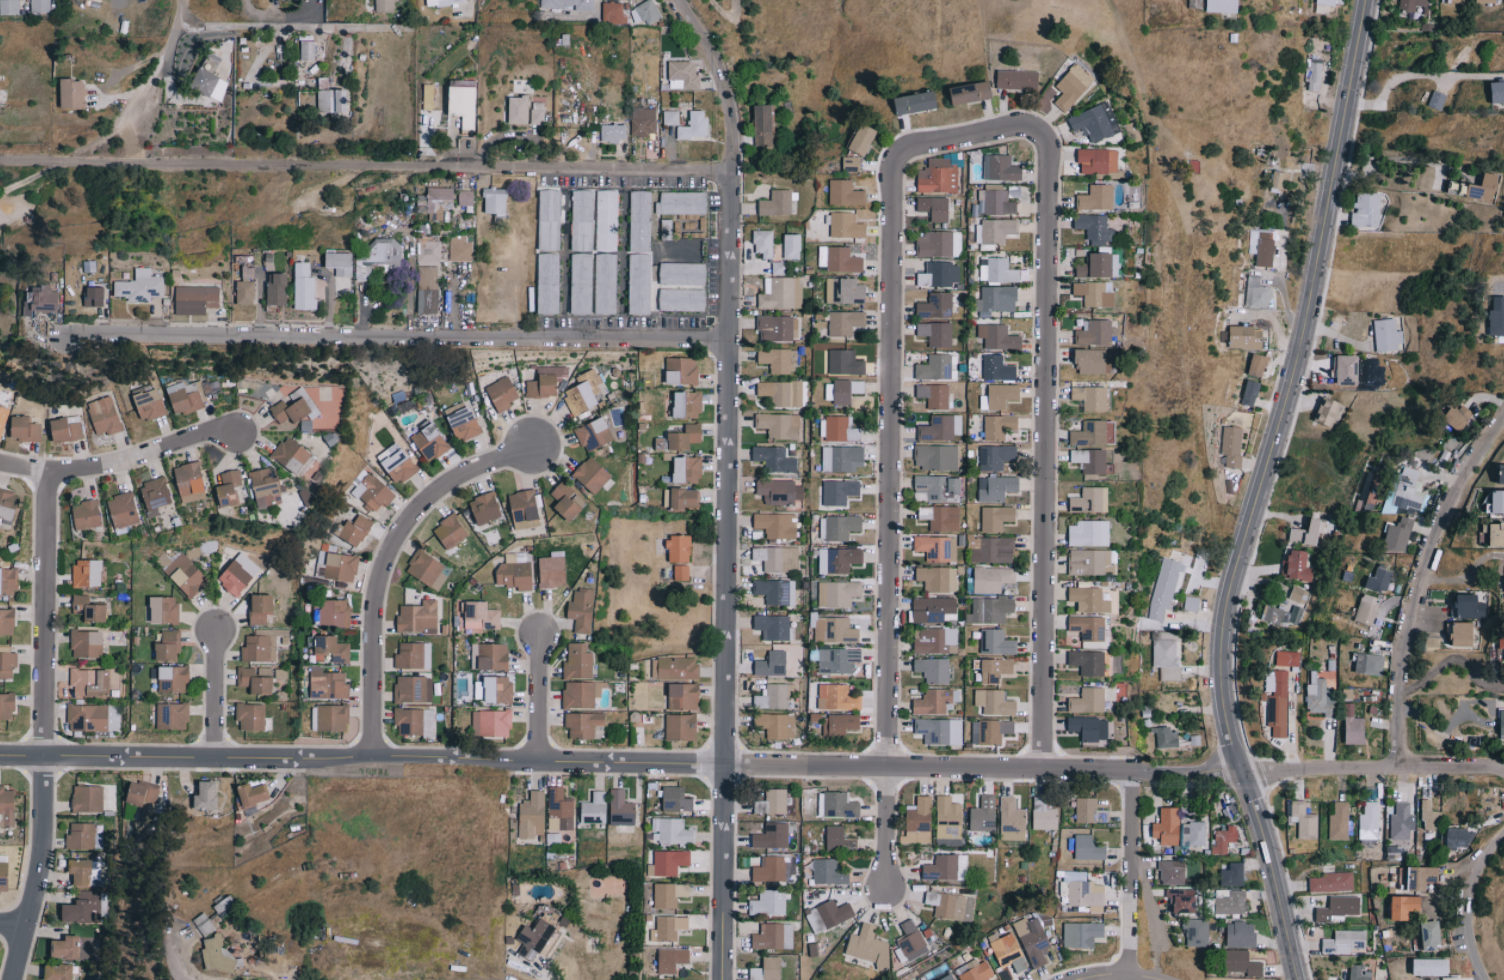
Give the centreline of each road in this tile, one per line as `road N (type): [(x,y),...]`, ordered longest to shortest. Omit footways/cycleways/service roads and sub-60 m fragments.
road 1 (residential): [(1503,769),(1241,774),(730,756),(0,747)]
road 2 (secondary): [(1296,979),(1223,713),(1219,649),(1308,306),(1364,0)]
road 3 (residential): [(891,883),(895,164),(918,137),(1019,119)]
road 4 (residential): [(0,156),(738,165)]
road 5 (residential): [(1047,766),(1053,135),(1039,121),(1019,119)]
road 6 (residential): [(70,333),(736,335)]
road 7 (residential): [(730,756),(738,165),(727,96)]
road 8 (residential): [(20,979),(53,803),(57,469)]
road 9 (residential): [(377,752),(379,606),(409,518),(477,463),(545,437)]
road 10 (residential): [(1407,769),(1413,639),(1432,565),(1477,465),(1503,430)]
road 11 (residential): [(0,463),(107,464),(238,425)]
road 12 (residential): [(730,756),(728,979)]
road 13 (residential): [(1134,970),(1137,769)]
road 14 (residential): [(1503,832),(1471,858),(1458,914),(1475,979)]
road 15 (residential): [(546,754),(545,623)]
road 16 (residential): [(214,750),(222,624)]

